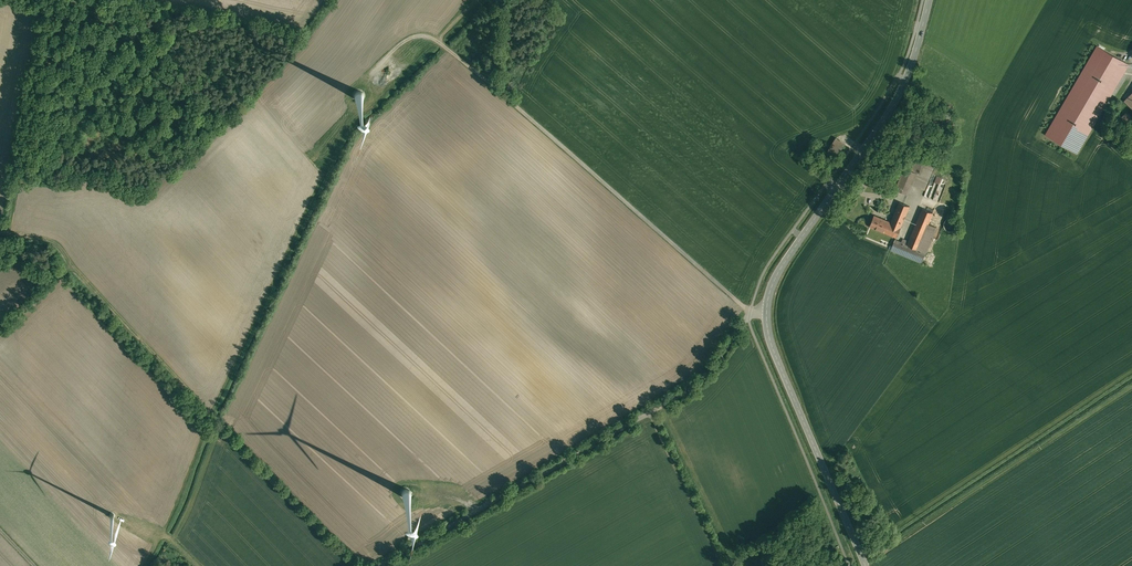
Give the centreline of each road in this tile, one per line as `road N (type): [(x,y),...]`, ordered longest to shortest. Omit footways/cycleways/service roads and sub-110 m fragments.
road 1 (track): [(370,80),(402,43),(420,35),(439,42),(729,298),(768,308),(749,317),(686,391),(382,565)]
road 2 (tertiary): [(929,0),(902,89),(780,270),(768,308),(777,360),(866,565)]
road 3 (track): [(0,228),(63,245),(356,565)]
road 4 (track): [(652,413),(724,565)]

